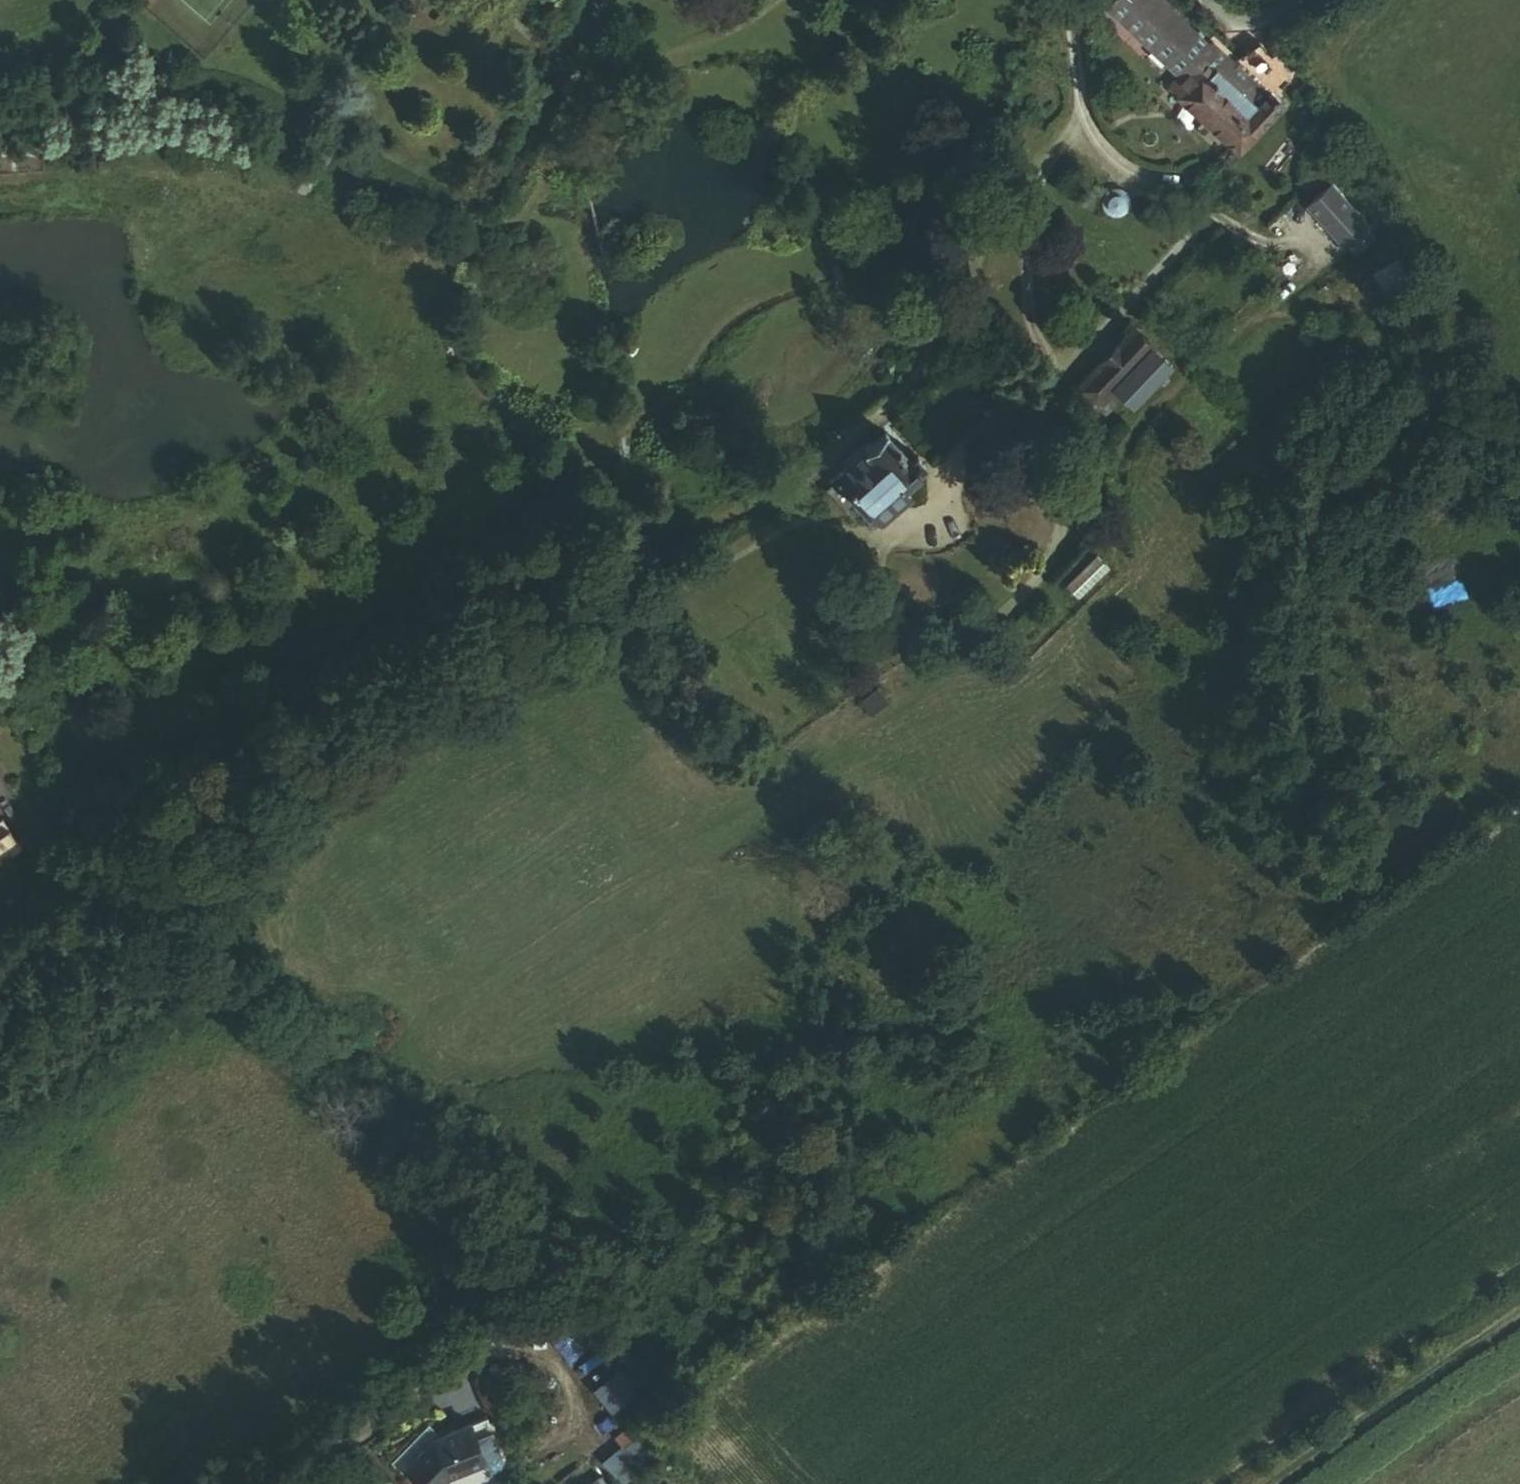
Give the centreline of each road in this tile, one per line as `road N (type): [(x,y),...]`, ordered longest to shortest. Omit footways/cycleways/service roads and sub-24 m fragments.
road 1 (track): [(1282,1483),(1519,1315)]
road 2 (residential): [(1199,0),(1242,23),(1310,0)]

